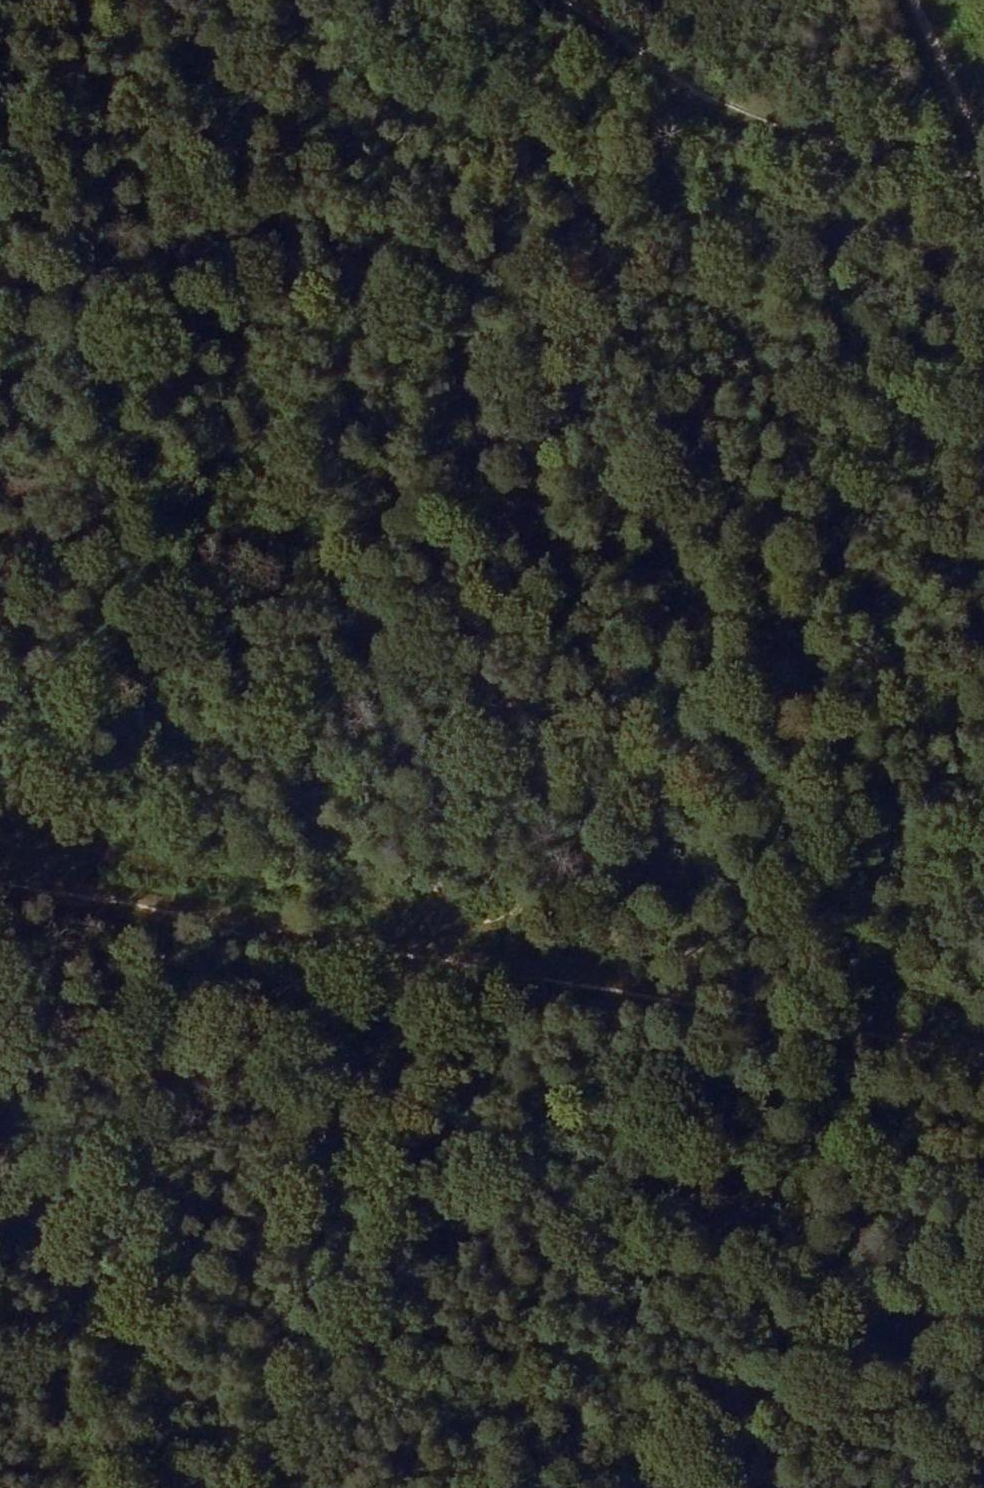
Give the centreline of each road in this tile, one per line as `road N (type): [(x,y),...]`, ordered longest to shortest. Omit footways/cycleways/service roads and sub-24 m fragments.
road 1 (track): [(0,889),(983,1064)]
road 2 (track): [(983,186),(886,165),(694,91),(568,0)]
road 3 (track): [(921,0),(983,129)]

